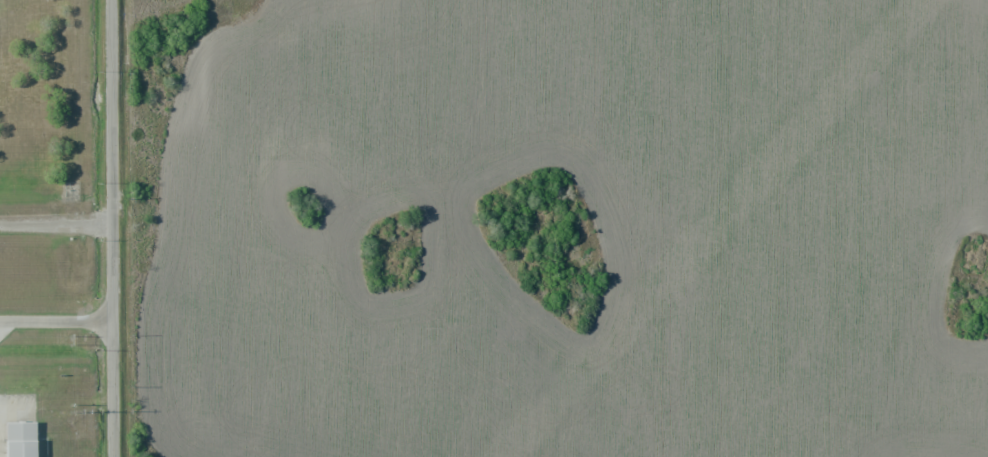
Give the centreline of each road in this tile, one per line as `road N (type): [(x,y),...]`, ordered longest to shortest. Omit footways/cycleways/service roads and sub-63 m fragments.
road 1 (tertiary): [(115,456),(113,0)]

